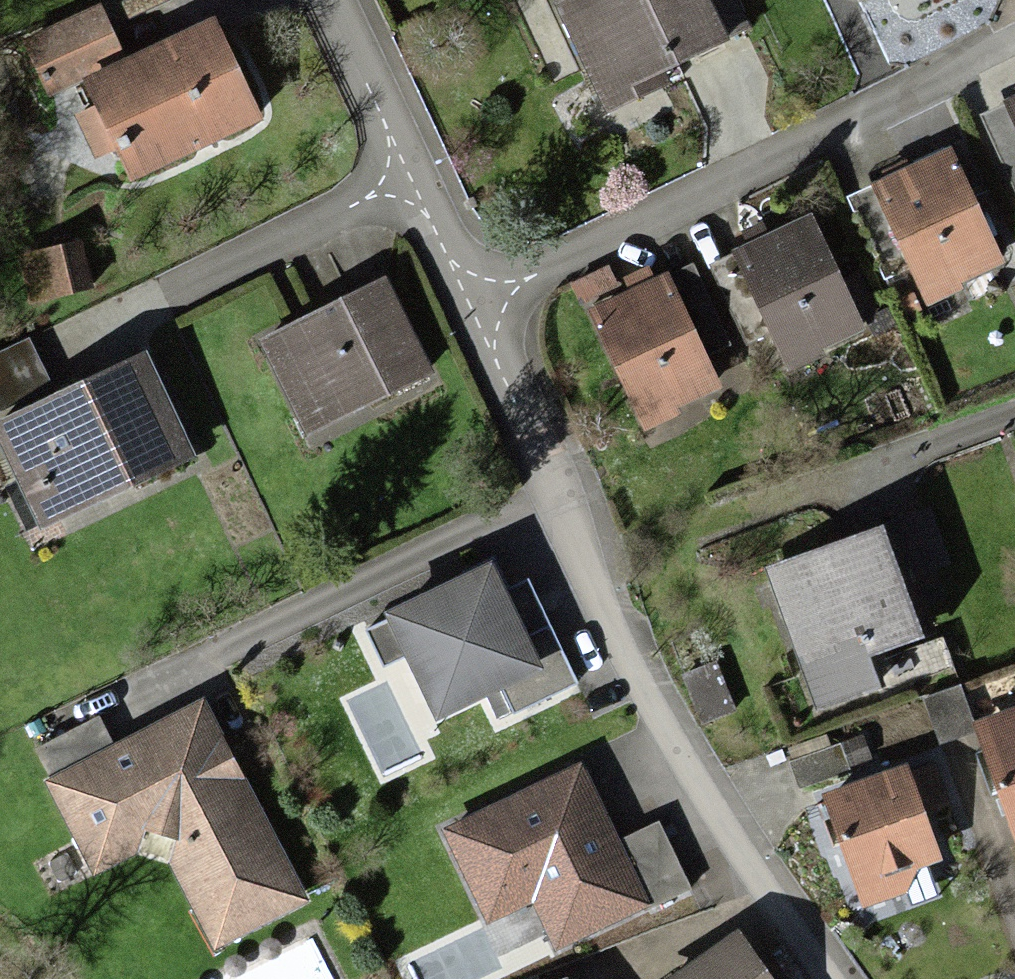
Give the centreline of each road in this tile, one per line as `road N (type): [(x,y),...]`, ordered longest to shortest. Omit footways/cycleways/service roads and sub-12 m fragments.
road 1 (residential): [(478,304),(639,682),(845,978)]
road 2 (residential): [(478,304),(1014,53)]
road 3 (residential): [(335,0),(478,304)]
road 4 (residential): [(833,485),(1014,418)]

